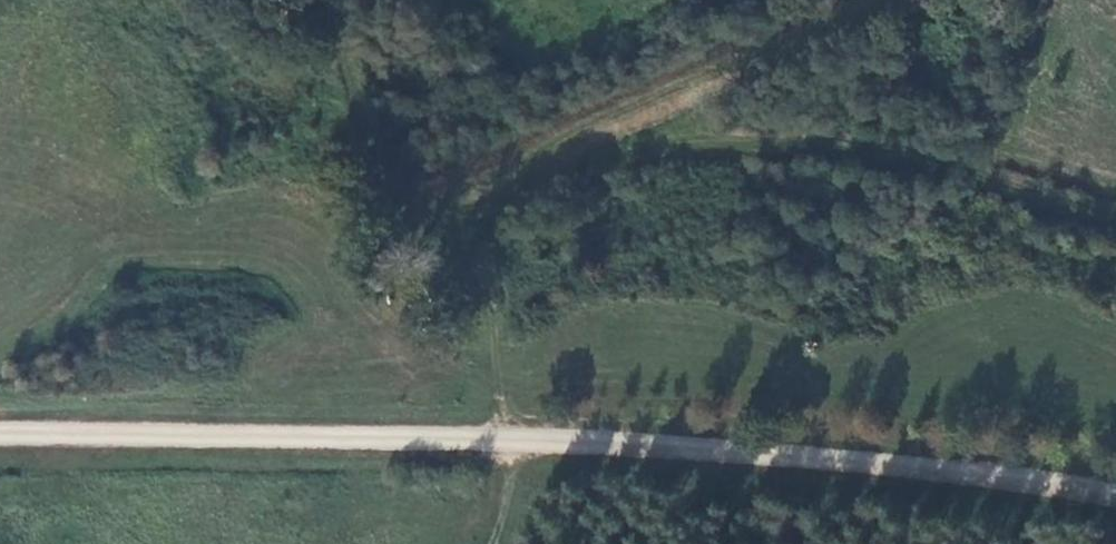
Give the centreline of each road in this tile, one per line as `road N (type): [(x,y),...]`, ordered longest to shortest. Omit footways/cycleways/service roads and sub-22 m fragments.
road 1 (unclassified): [(1115,501),(773,445),(0,435)]
road 2 (track): [(1115,214),(921,156),(709,147),(607,158),(453,212),(407,139),(347,0)]
road 3 (track): [(471,205),(503,442)]

